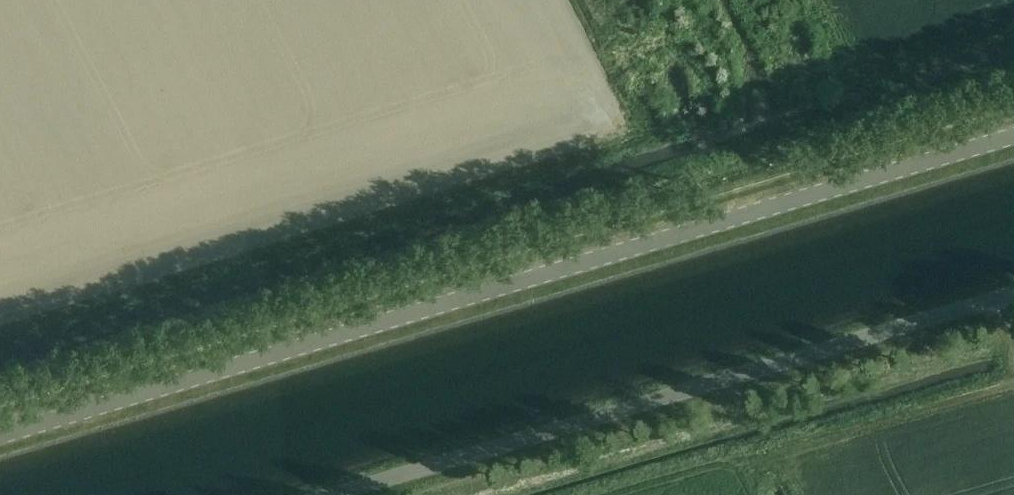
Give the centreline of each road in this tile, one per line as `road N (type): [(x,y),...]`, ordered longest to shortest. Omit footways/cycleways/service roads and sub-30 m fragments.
road 1 (unclassified): [(0,435),(1013,137)]
road 2 (unclassified): [(329,494),(1013,291)]

